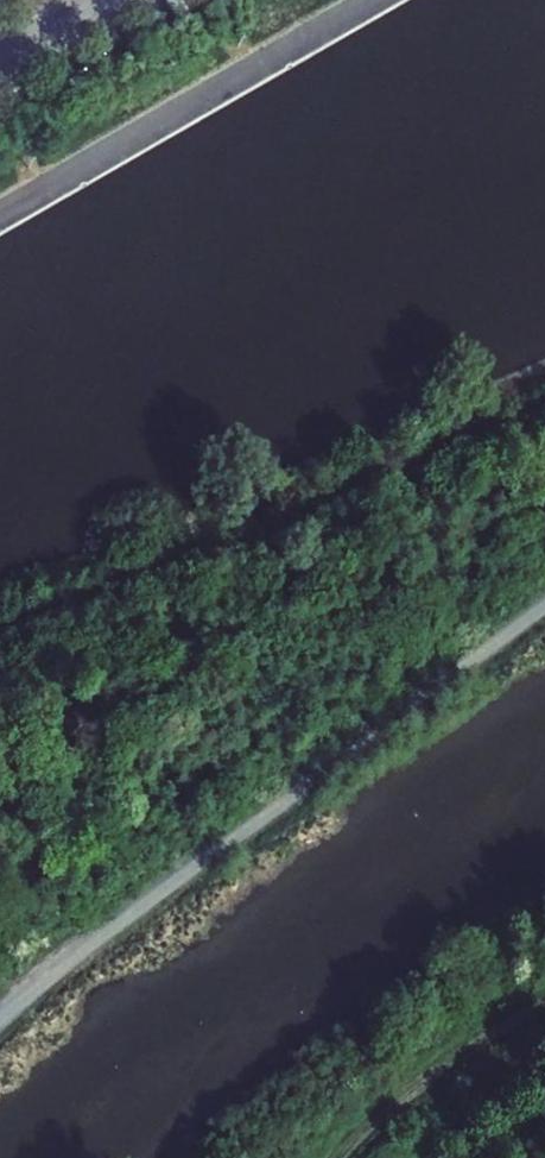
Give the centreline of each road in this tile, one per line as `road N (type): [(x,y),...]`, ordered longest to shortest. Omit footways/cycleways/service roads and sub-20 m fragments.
road 1 (unclassified): [(109,0),(0,63)]

